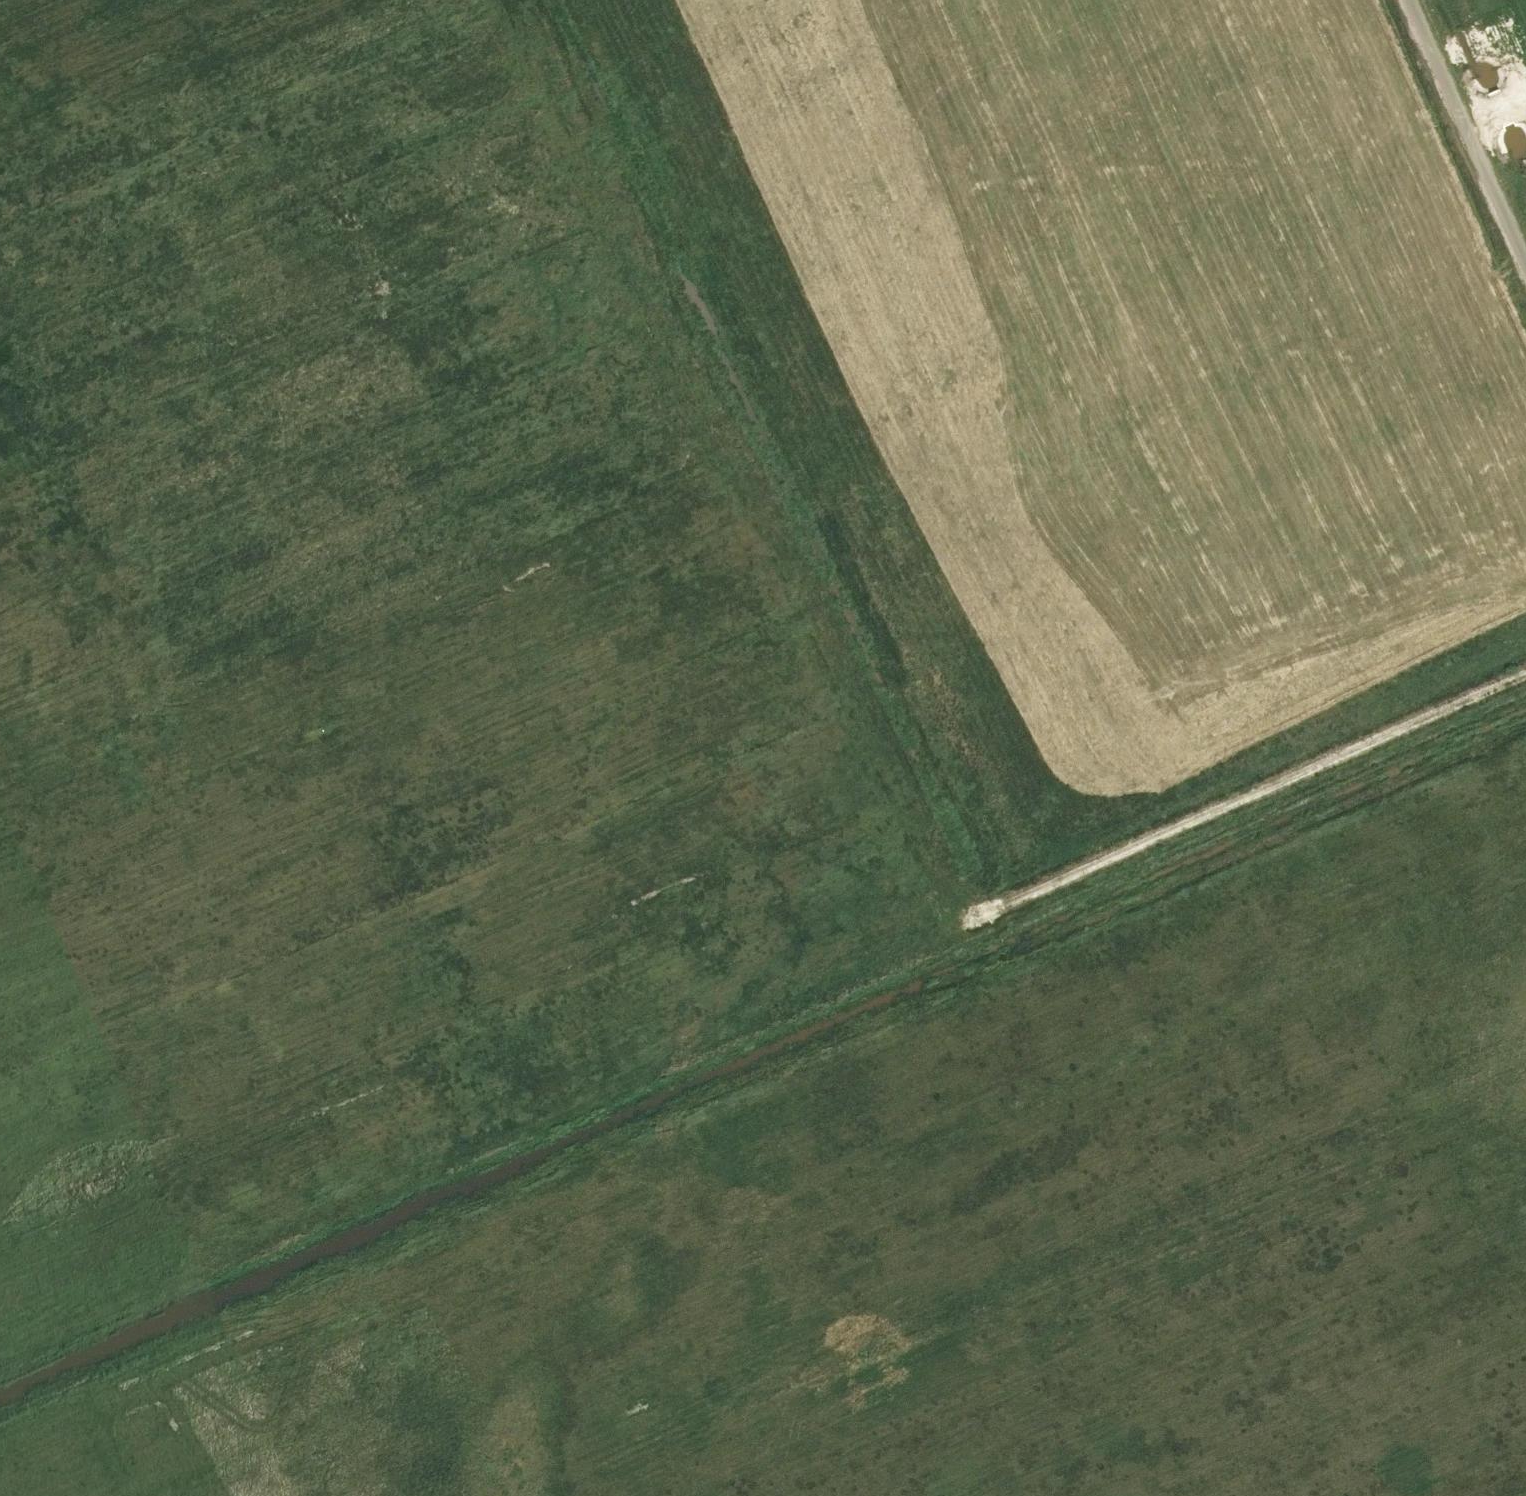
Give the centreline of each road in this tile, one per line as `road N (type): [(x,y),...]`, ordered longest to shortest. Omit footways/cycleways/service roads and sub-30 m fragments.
road 1 (unclassified): [(1525,265),(1409,0)]

